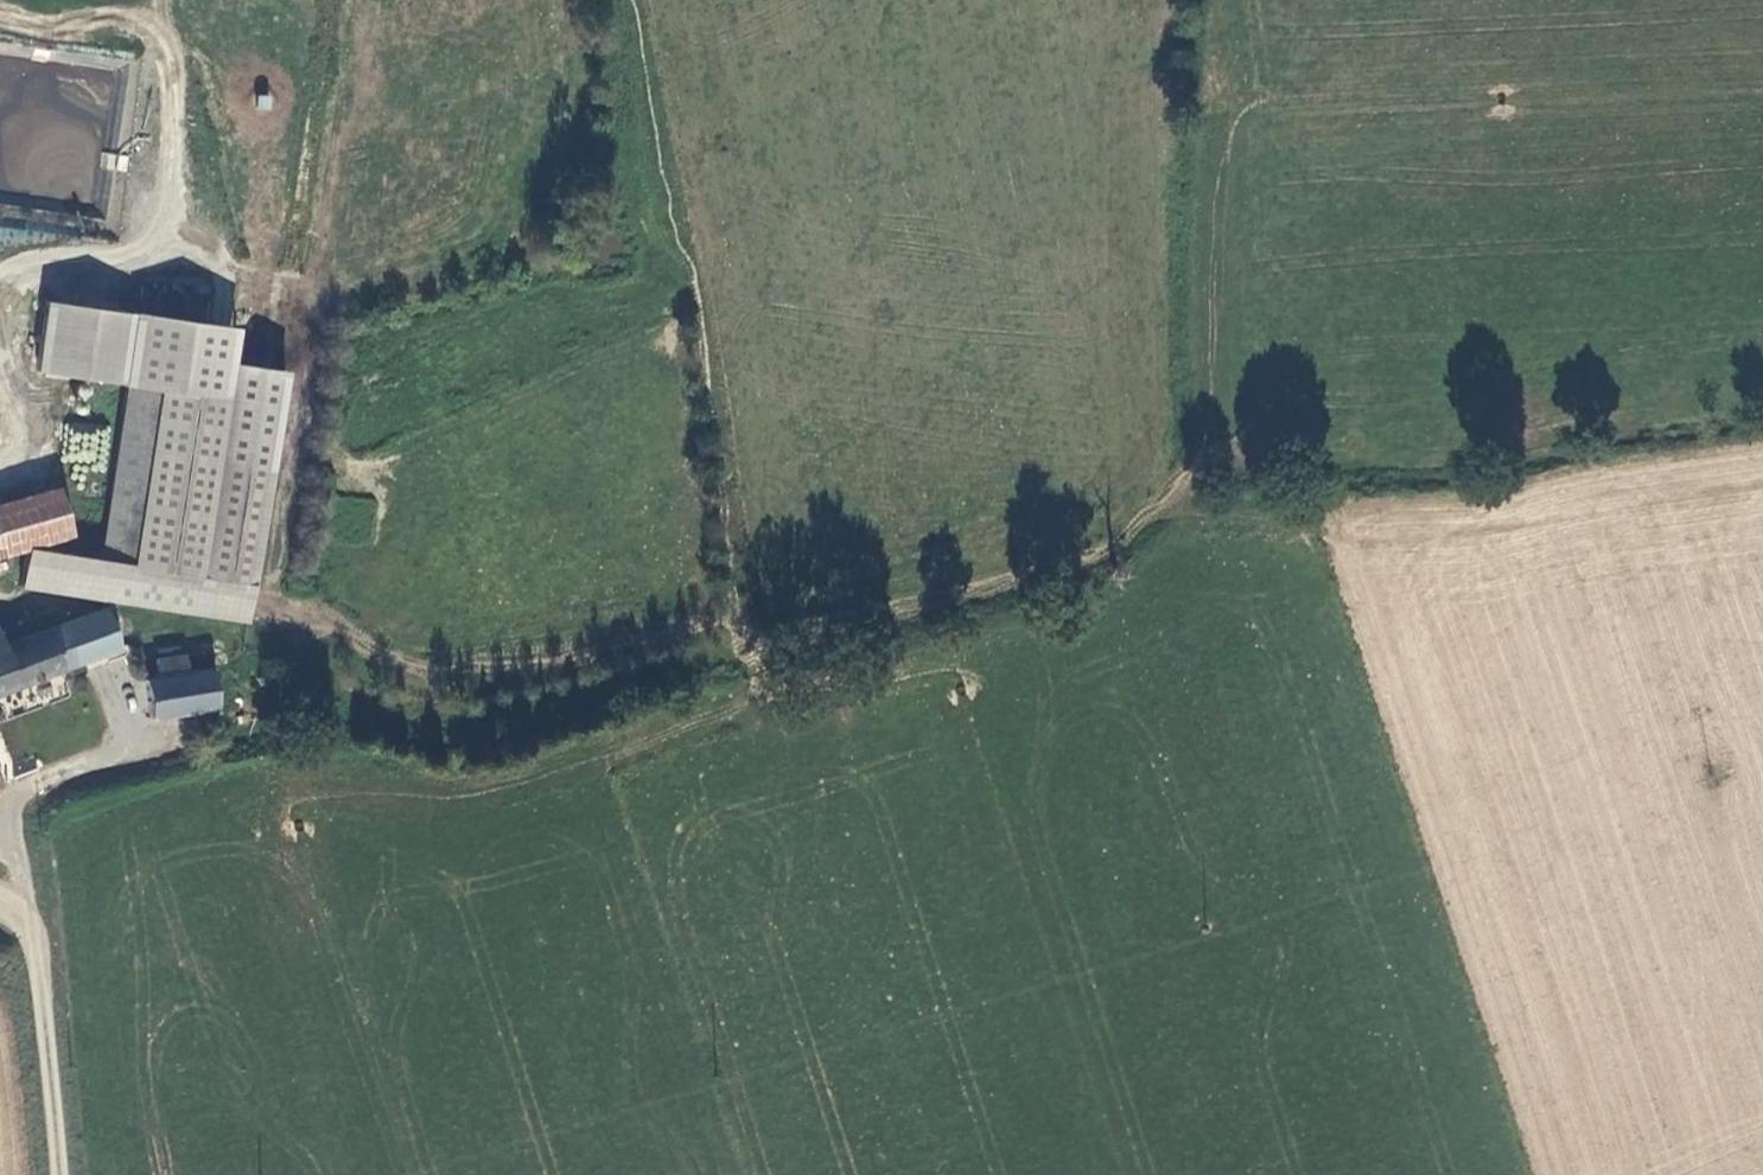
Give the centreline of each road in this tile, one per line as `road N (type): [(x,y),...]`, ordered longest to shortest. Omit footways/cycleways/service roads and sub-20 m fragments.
road 1 (track): [(161,0),(213,209),(205,258),(167,279),(99,287),(0,375)]
road 2 (residential): [(3,775),(47,1047),(58,1174)]

